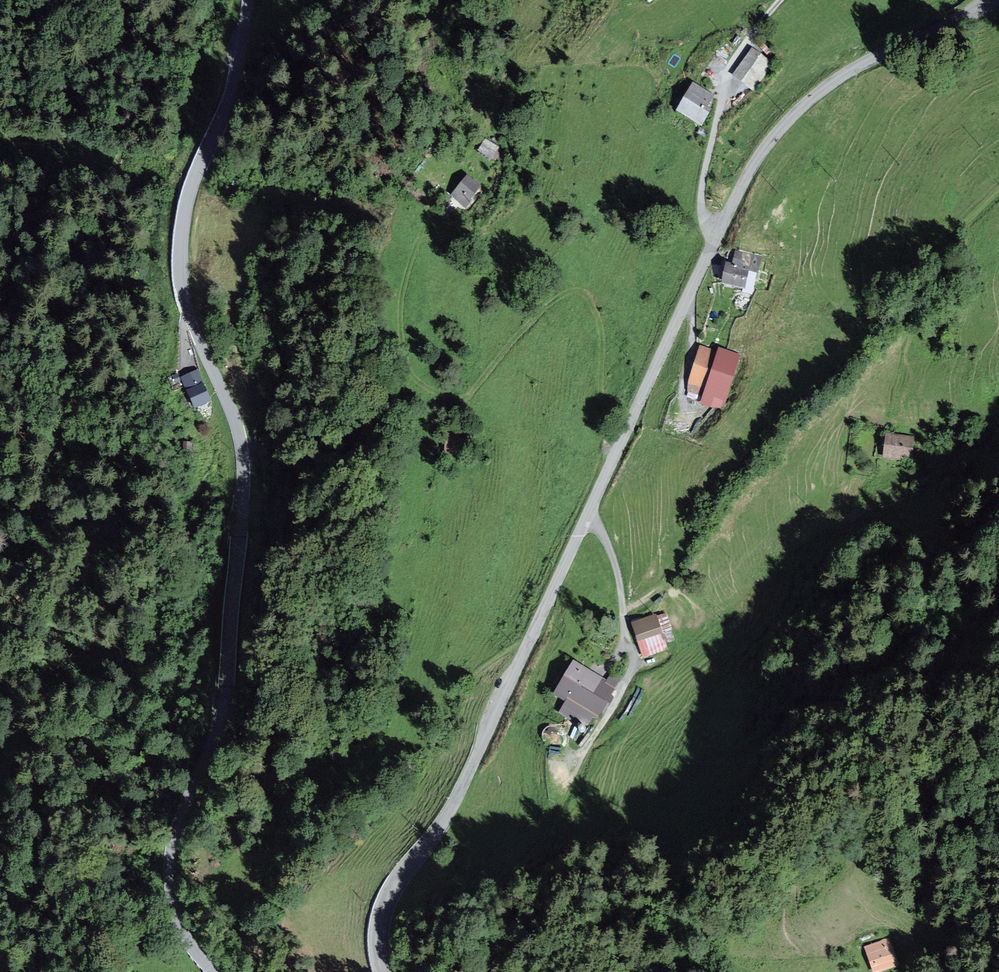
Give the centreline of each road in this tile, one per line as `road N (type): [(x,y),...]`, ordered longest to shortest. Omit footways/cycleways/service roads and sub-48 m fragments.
road 1 (tertiary): [(248,0),(233,91),(199,166),(181,236),(187,309),(241,443),(243,486),(222,707),(170,867),(175,915),(213,971)]
road 2 (track): [(0,782),(15,716),(64,642),(86,576),(84,508),(61,400),(78,263),(109,205),(119,153),(187,0)]
road 3 (tertiary): [(588,515),(763,148),(849,71),(990,0)]
road 4 (track): [(998,186),(945,244),(920,293),(805,390),(744,459),(662,584),(623,612)]
road 5 (tertiary): [(384,971),(377,941),(391,893),(456,801),(588,515)]
road 6 (track): [(716,236),(702,214),(702,187),(726,83),(782,0)]
road 7 (unclassified): [(588,515),(608,544),(625,635)]

